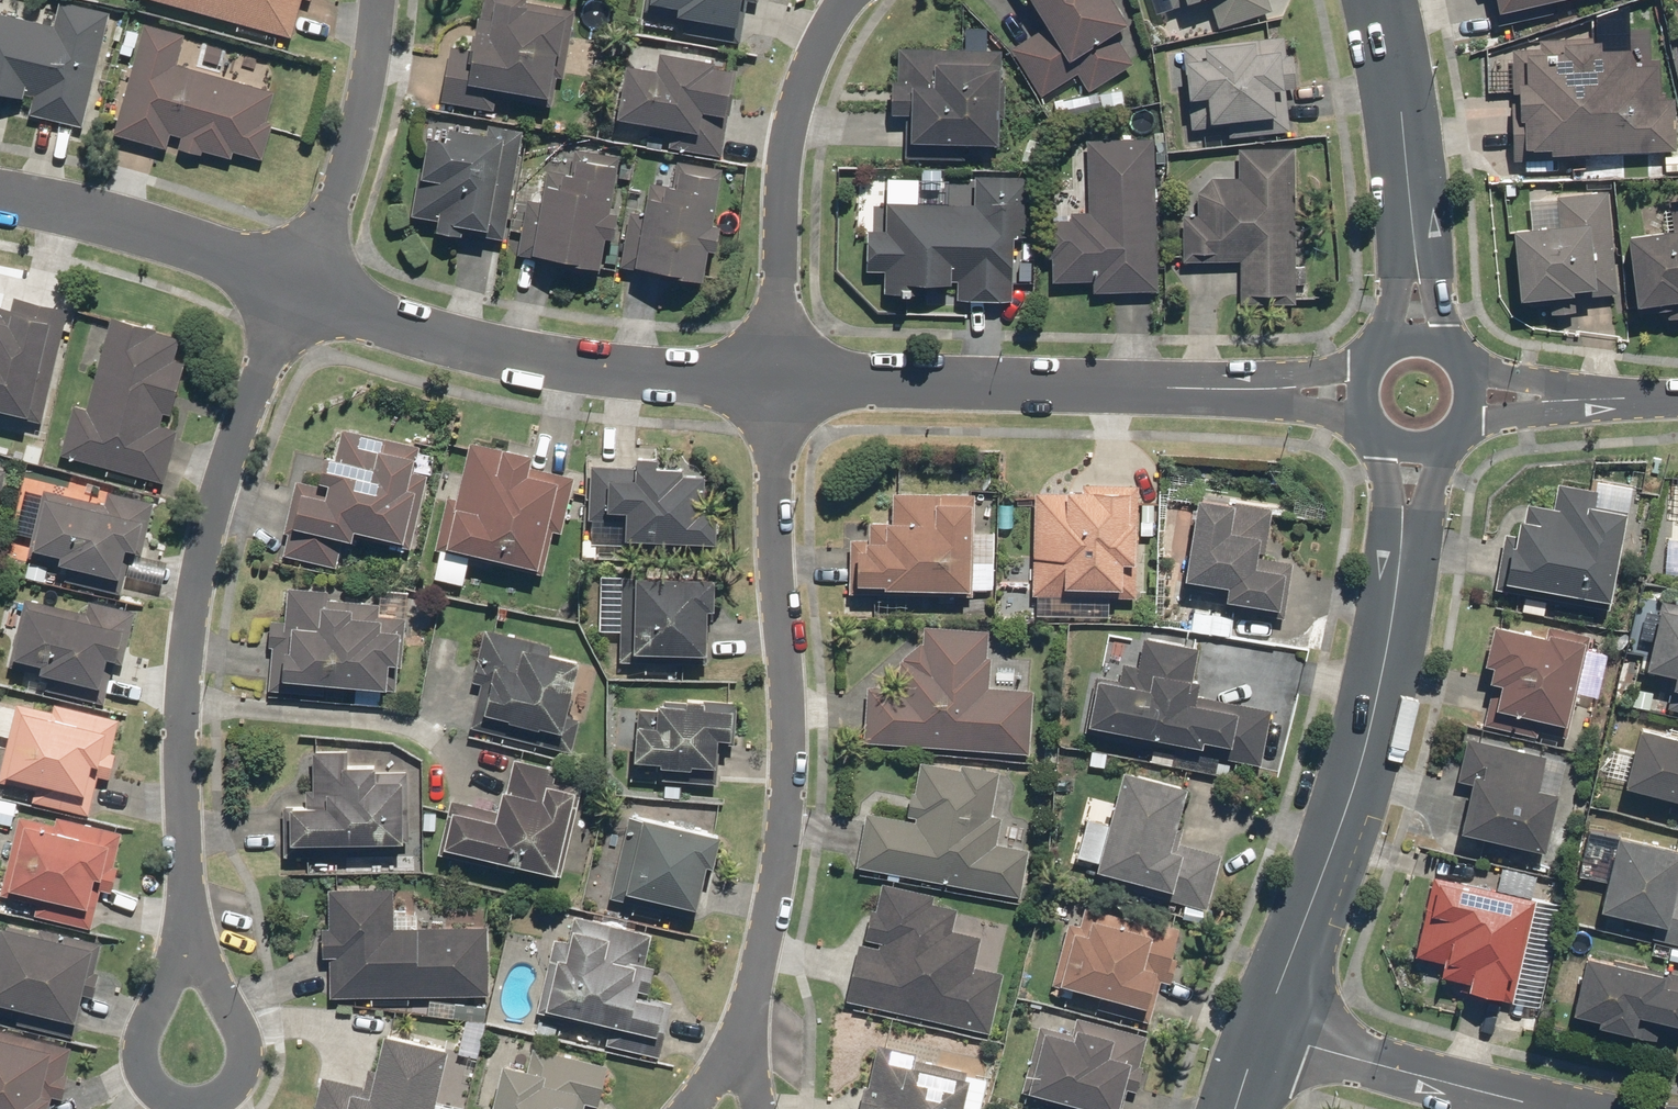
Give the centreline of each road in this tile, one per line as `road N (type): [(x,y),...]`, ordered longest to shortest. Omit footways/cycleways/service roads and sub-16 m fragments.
road 1 (residential): [(776,384),(788,752),(744,1041)]
road 2 (residential): [(294,291),(211,515),(185,635),(191,927)]
road 3 (tertiary): [(1409,529),(1367,746),(1265,1034)]
road 4 (residential): [(294,291),(461,341),(603,369),(776,384)]
road 5 (residential): [(776,384),(1246,388)]
road 6 (residential): [(776,384),(783,158),(800,86),(847,0)]
road 7 (residential): [(191,927),(235,1023),(234,1072),(225,1092),(186,1099),(156,1089),(141,1049),(163,1003)]
road 8 (residential): [(0,195),(179,243),(294,291)]
road 9 (residential): [(1265,1034),(1563,1108)]
road 10 (residential): [(294,291),(350,164),(380,0)]
road 11 (tertiary): [(1376,0),(1399,113),(1413,261)]

